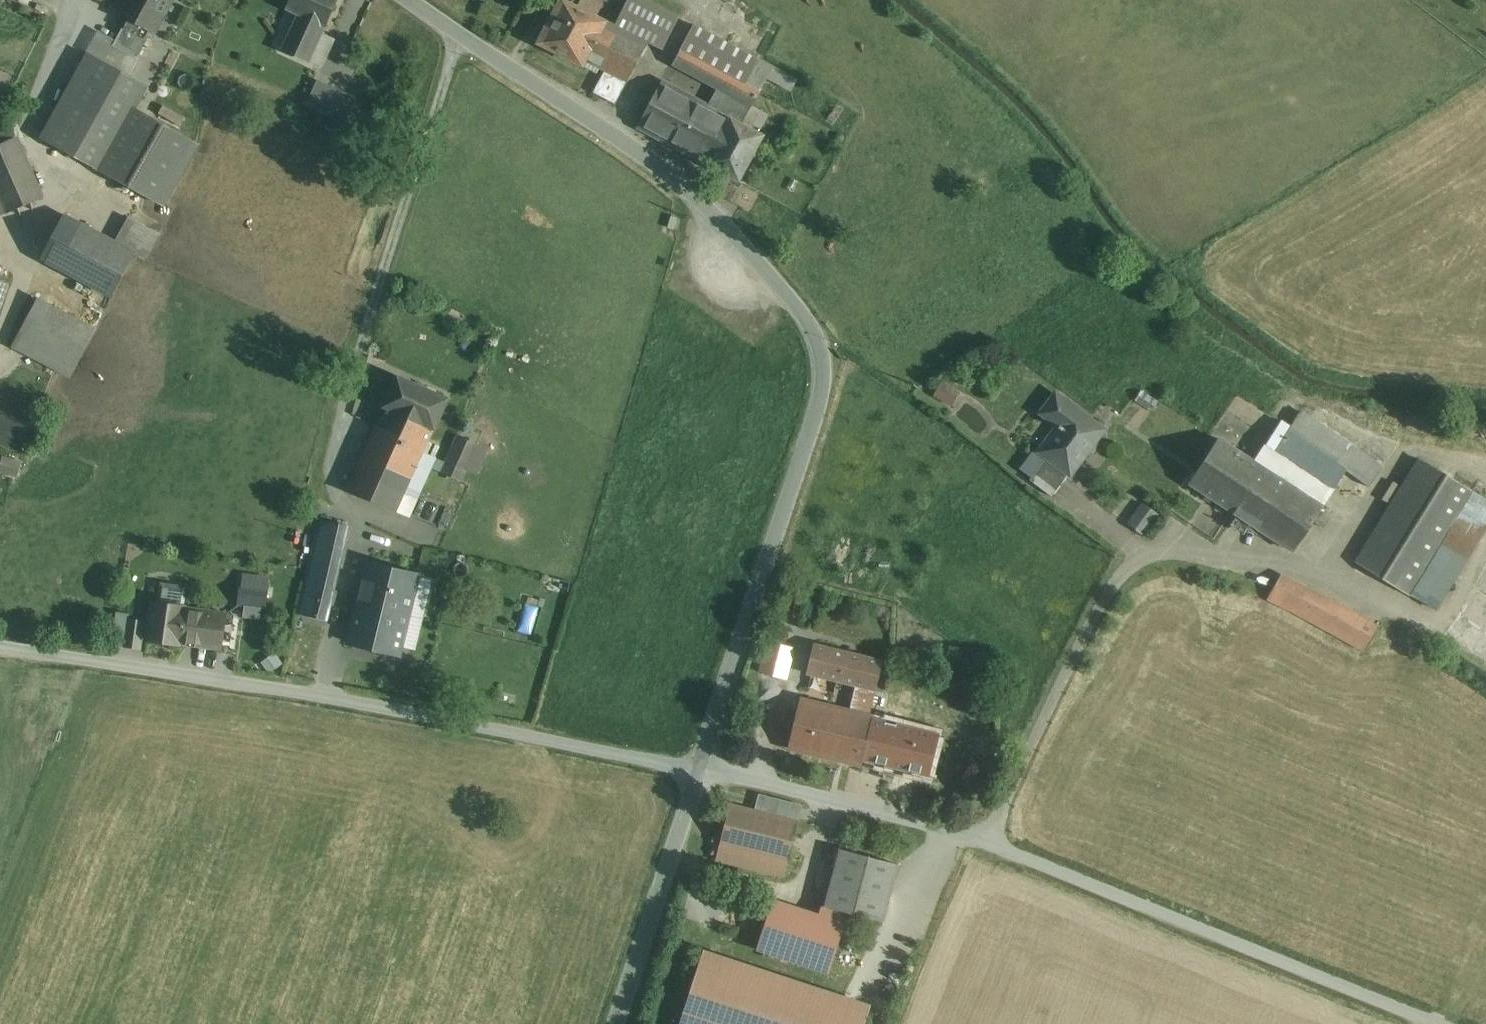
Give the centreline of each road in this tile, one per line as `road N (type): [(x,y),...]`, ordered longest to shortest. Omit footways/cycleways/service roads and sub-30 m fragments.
road 1 (tertiary): [(702,768),(817,420),(822,358),(815,333),(725,227),(619,138),(407,0)]
road 2 (unclassified): [(702,768),(965,836),(1440,1023)]
road 3 (tertiary): [(615,1023),(702,768)]

